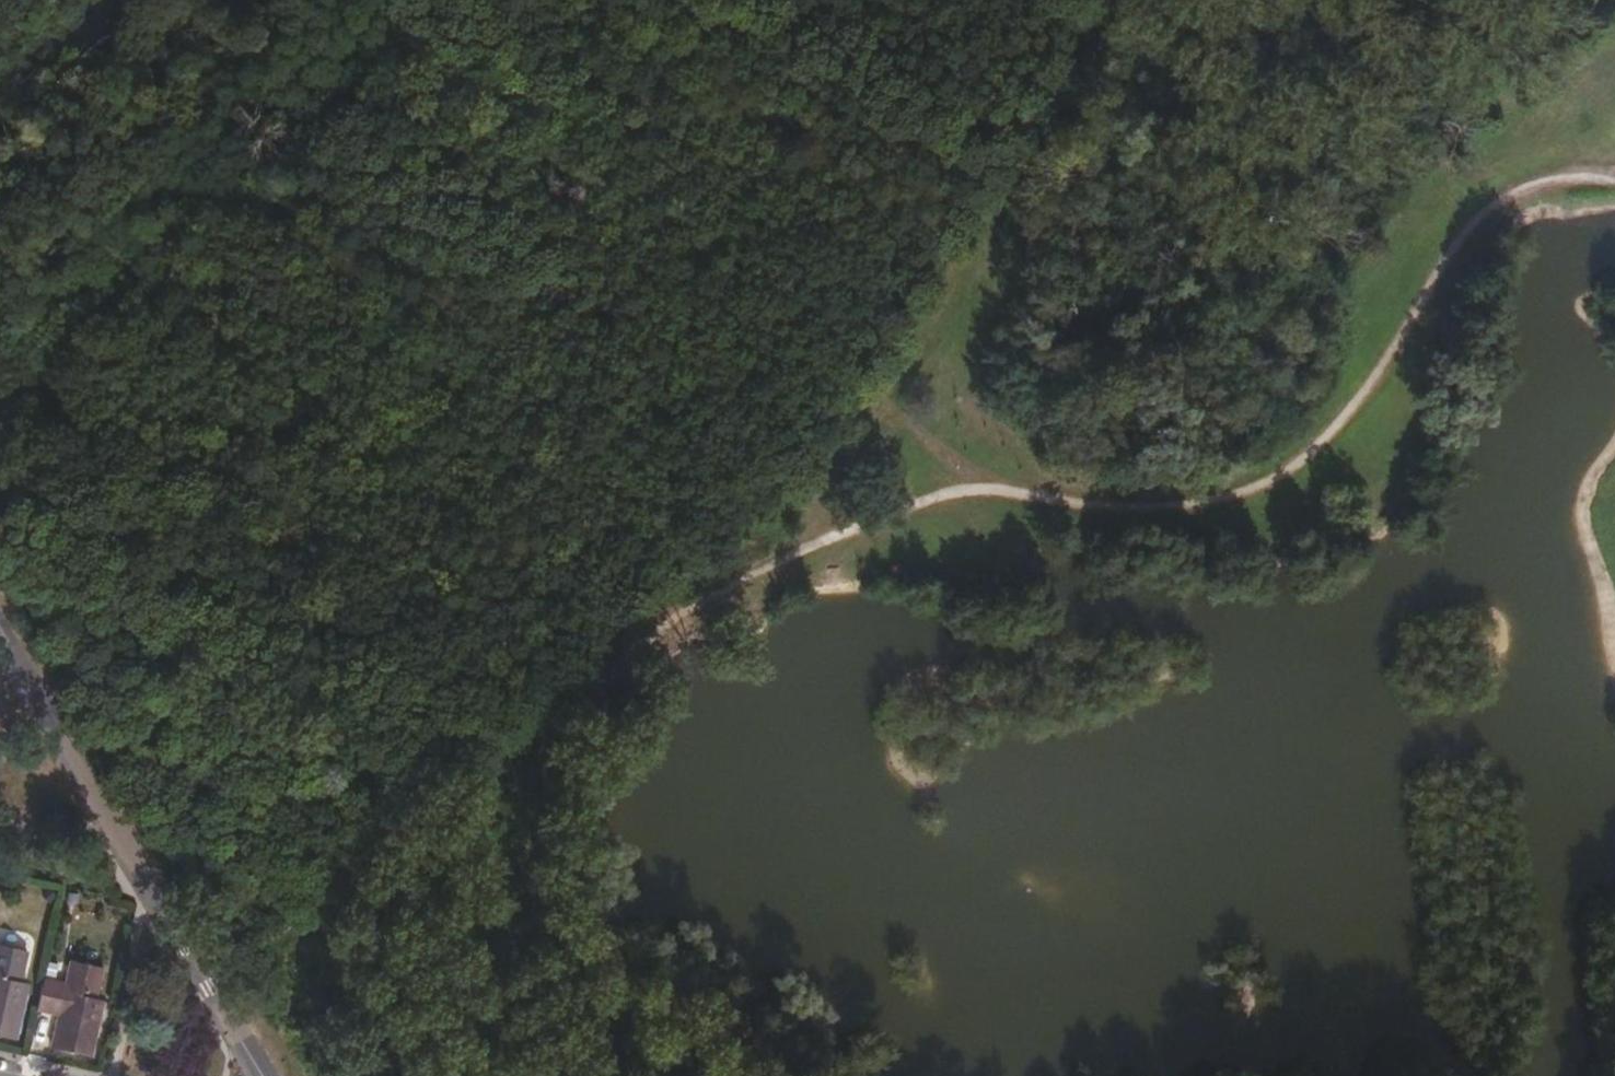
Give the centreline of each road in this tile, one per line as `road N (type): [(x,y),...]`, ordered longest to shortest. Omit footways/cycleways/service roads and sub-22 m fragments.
road 1 (unclassified): [(257,1075),(0,634)]

